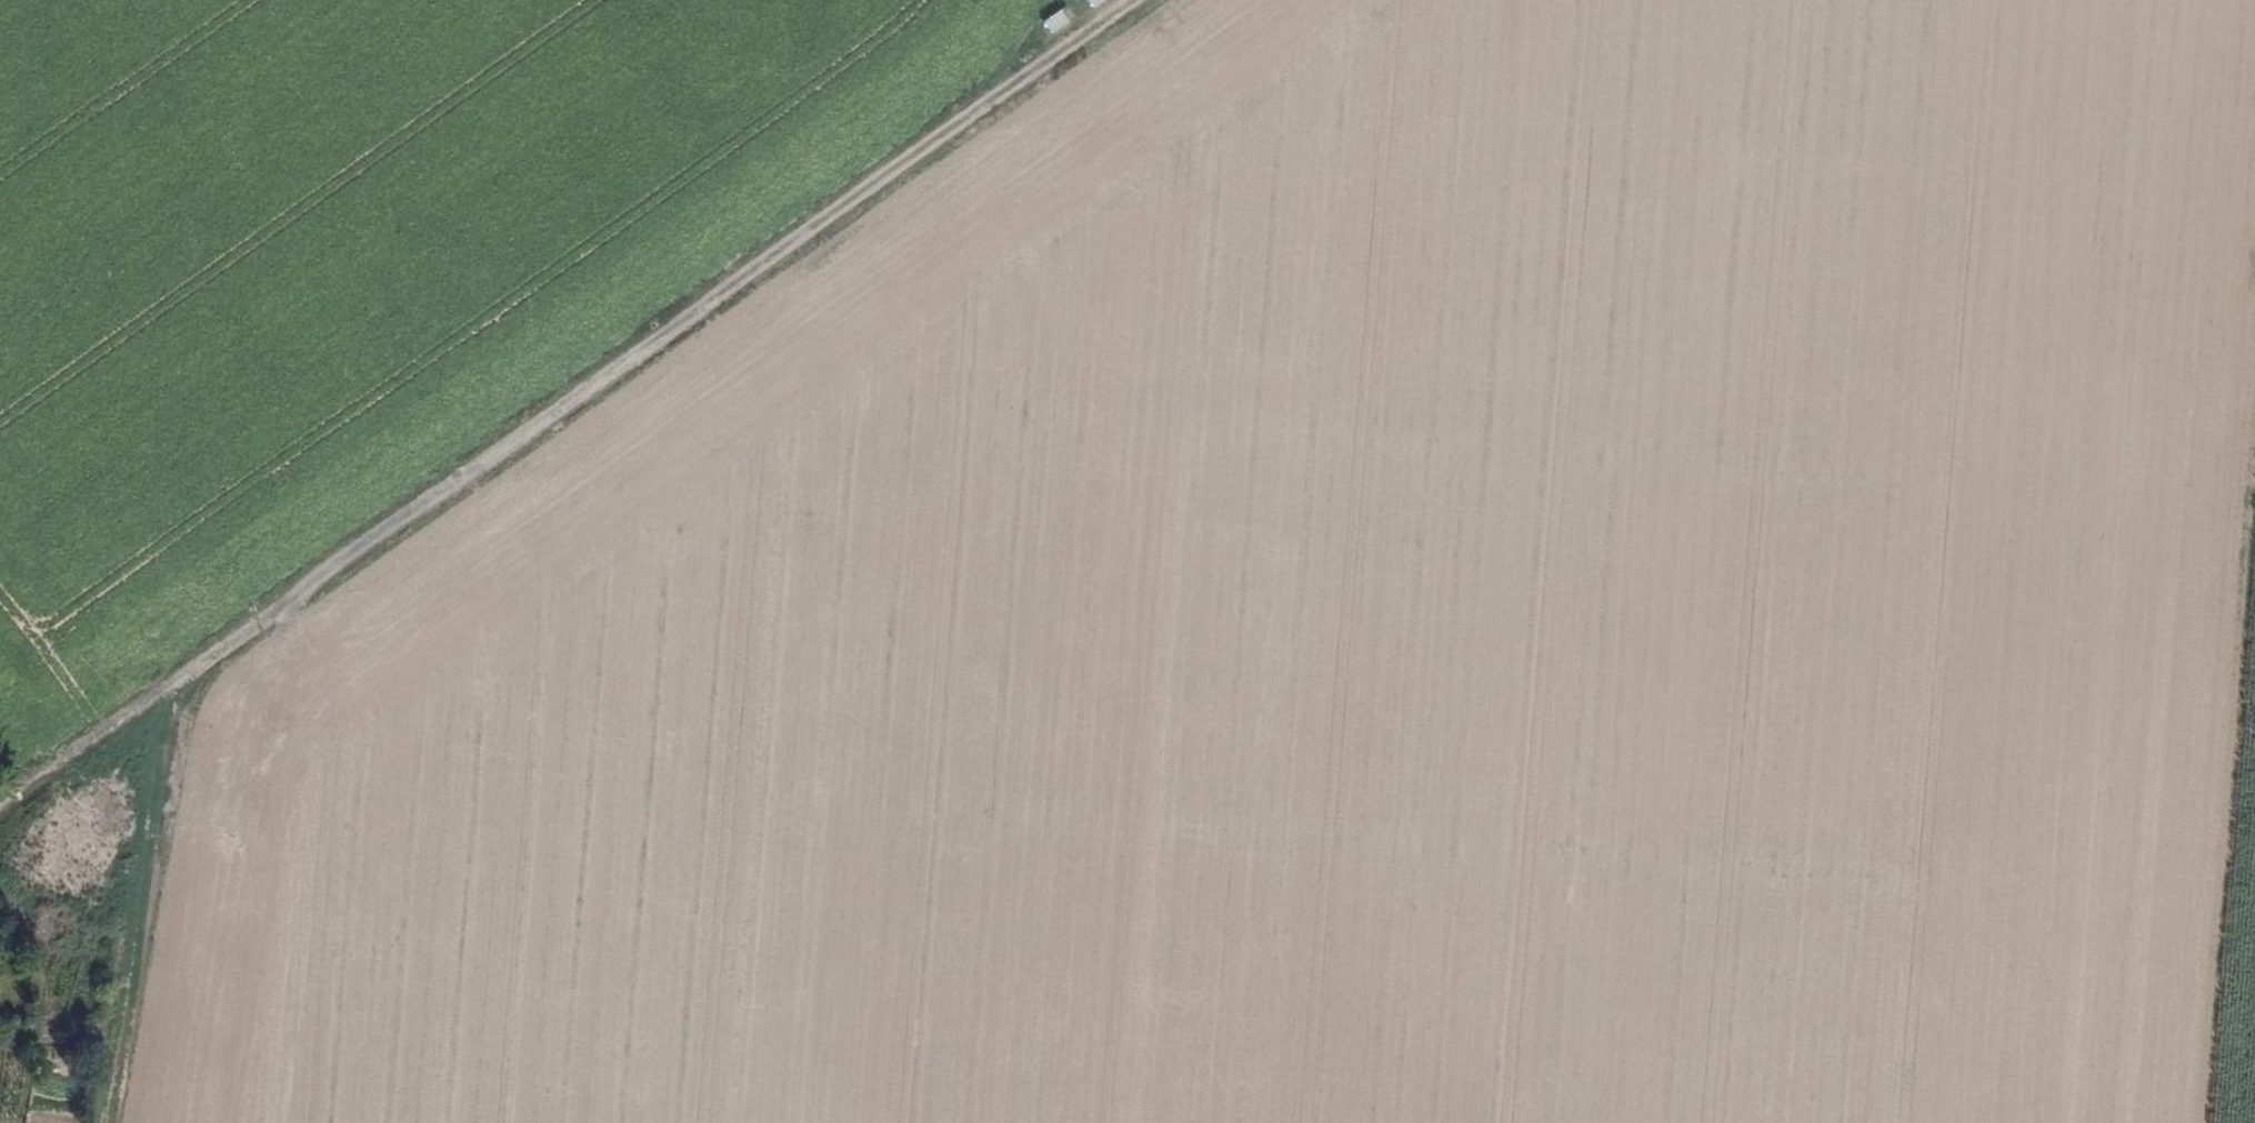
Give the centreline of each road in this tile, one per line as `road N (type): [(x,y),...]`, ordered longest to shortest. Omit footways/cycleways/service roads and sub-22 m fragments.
road 1 (track): [(0,803),(188,677),(407,511),(1127,0)]
road 2 (track): [(115,1122),(188,677)]

